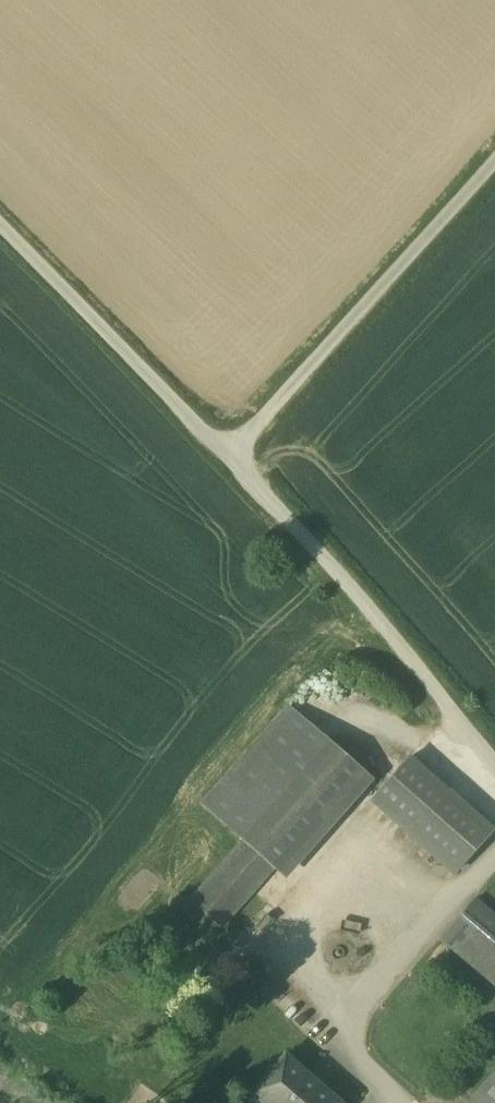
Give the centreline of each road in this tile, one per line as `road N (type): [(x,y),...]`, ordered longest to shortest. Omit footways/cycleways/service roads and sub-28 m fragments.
road 1 (unclassified): [(494,759),(234,456)]
road 2 (unclassified): [(234,456),(494,161)]
road 3 (unclassified): [(234,456),(0,229)]

